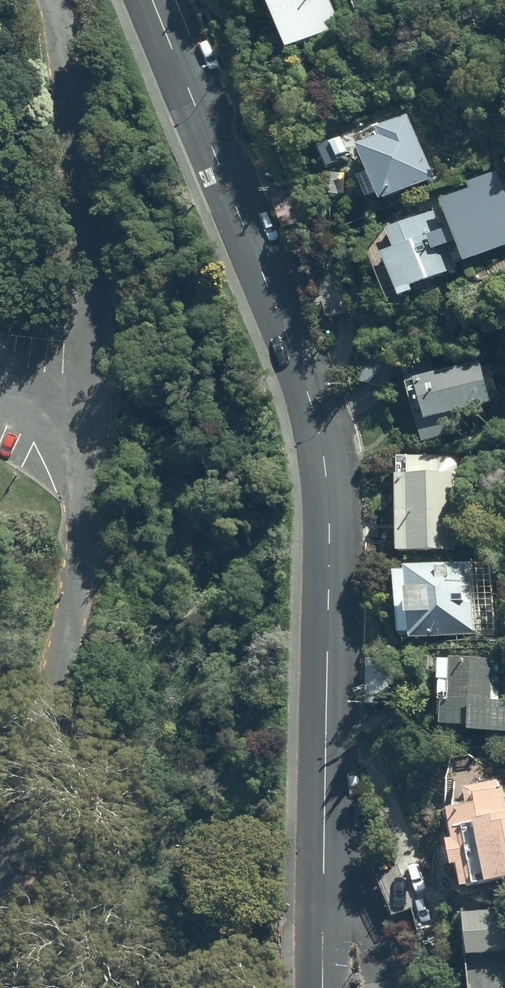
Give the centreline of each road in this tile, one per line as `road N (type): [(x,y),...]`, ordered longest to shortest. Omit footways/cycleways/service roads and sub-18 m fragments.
road 1 (secondary): [(325,822),(332,544),(325,454),(302,369),(153,0)]
road 2 (residential): [(381,987),(325,822)]
road 3 (secondary): [(324,987),(325,822)]

